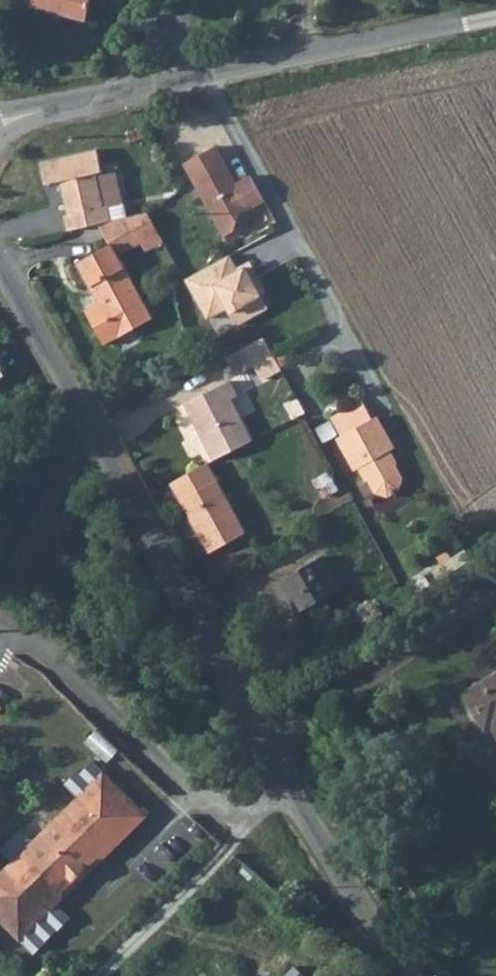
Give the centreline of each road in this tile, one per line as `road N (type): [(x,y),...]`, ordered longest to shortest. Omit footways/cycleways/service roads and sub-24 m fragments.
road 1 (residential): [(288,781),(0,256)]
road 2 (residential): [(495,16),(0,131)]
road 3 (residential): [(251,810),(217,809),(178,779),(81,679),(42,650),(11,640),(0,649)]
road 4 (residential): [(419,975),(288,781)]
road 5 (residential): [(251,810),(212,870),(105,975)]

